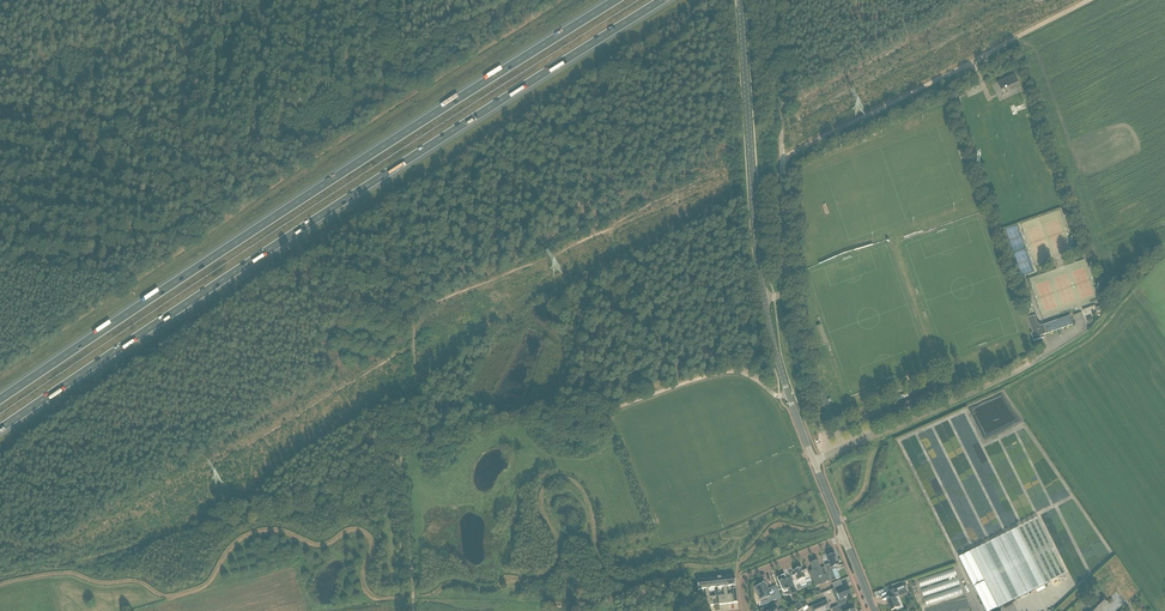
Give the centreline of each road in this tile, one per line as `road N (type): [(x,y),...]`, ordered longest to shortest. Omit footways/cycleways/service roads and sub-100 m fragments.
road 1 (motorway): [(0,430),(665,0)]
road 2 (motorway): [(619,0),(0,401)]
road 3 (track): [(733,374),(628,405),(514,415),(401,448),(412,610)]
road 4 (track): [(405,497),(308,496),(0,579)]
road 5 (track): [(237,138),(312,147),(383,95),(391,68),(532,0)]
road 6 (track): [(782,159),(1090,0)]
road 7 (tertiary): [(764,298),(741,0)]
road 8 (track): [(0,108),(237,138)]
road 9 (unclassified): [(891,430),(1017,374),(1078,330)]
road 10 (track): [(897,0),(909,43),(780,108)]
road 11 (unclassified): [(764,298),(785,285),(782,159)]
road 12 (residential): [(745,610),(748,578),(843,539)]

